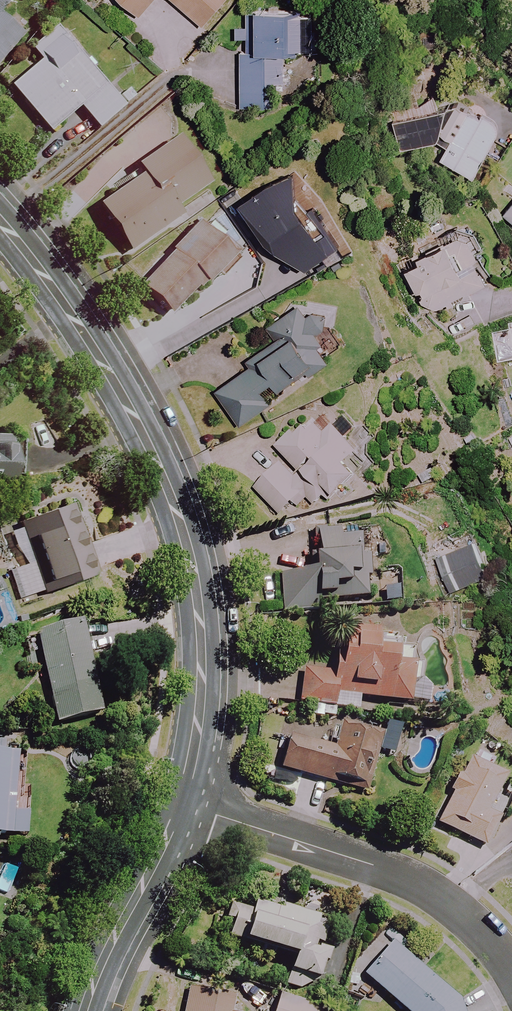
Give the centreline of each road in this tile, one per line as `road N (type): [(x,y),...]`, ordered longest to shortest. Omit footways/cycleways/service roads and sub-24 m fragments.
road 1 (tertiary): [(0,221),(104,364),(176,511),(191,561),(201,674),(182,802)]
road 2 (residential): [(182,802),(439,895),(484,936),(511,976)]
road 3 (tertiary): [(182,802),(84,1010)]

